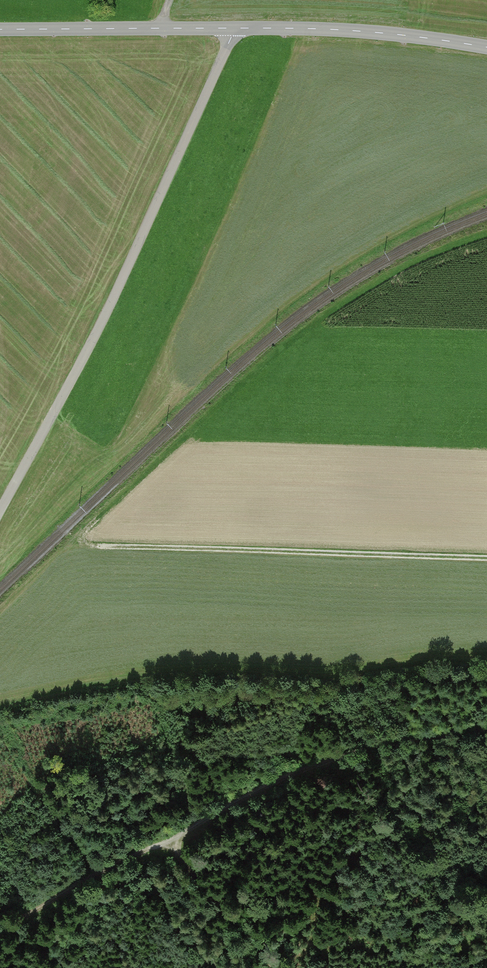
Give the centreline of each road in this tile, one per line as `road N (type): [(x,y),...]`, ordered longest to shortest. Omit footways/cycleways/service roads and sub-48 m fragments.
road 1 (track): [(486,560),(91,545),(90,531),(262,371)]
road 2 (unclassified): [(0,512),(235,28)]
road 3 (track): [(486,737),(392,742),(0,922)]
road 4 (tertiary): [(486,47),(379,32),(235,28)]
road 5 (tertiary): [(235,28),(0,30)]
road 6 (track): [(275,967),(166,844)]

